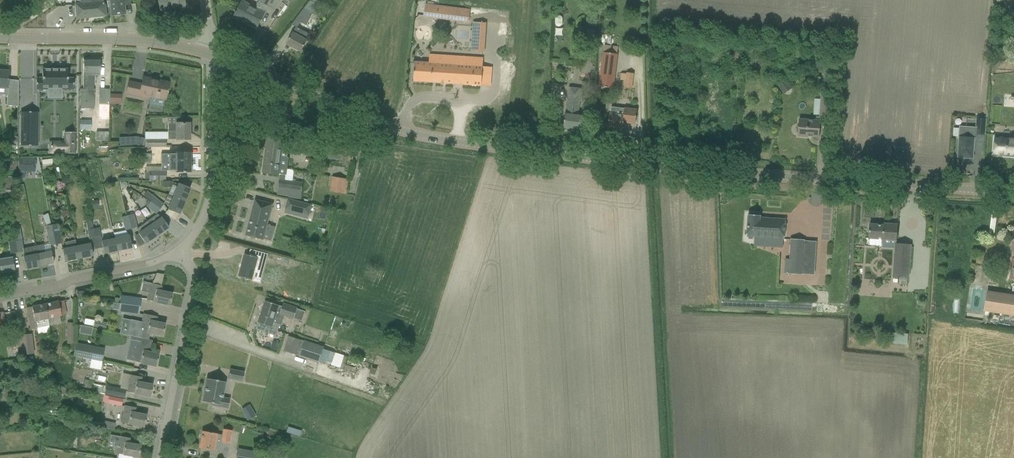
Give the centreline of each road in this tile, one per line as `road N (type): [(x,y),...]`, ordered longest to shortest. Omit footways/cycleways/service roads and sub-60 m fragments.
road 1 (tertiary): [(1013,194),(810,183),(454,142),(362,118),(211,54)]
road 2 (residential): [(162,457),(195,289),(179,251)]
road 3 (tertiary): [(211,54),(140,41),(0,38)]
road 4 (residential): [(179,251),(208,195),(211,54)]
road 5 (residential): [(0,297),(179,251)]

